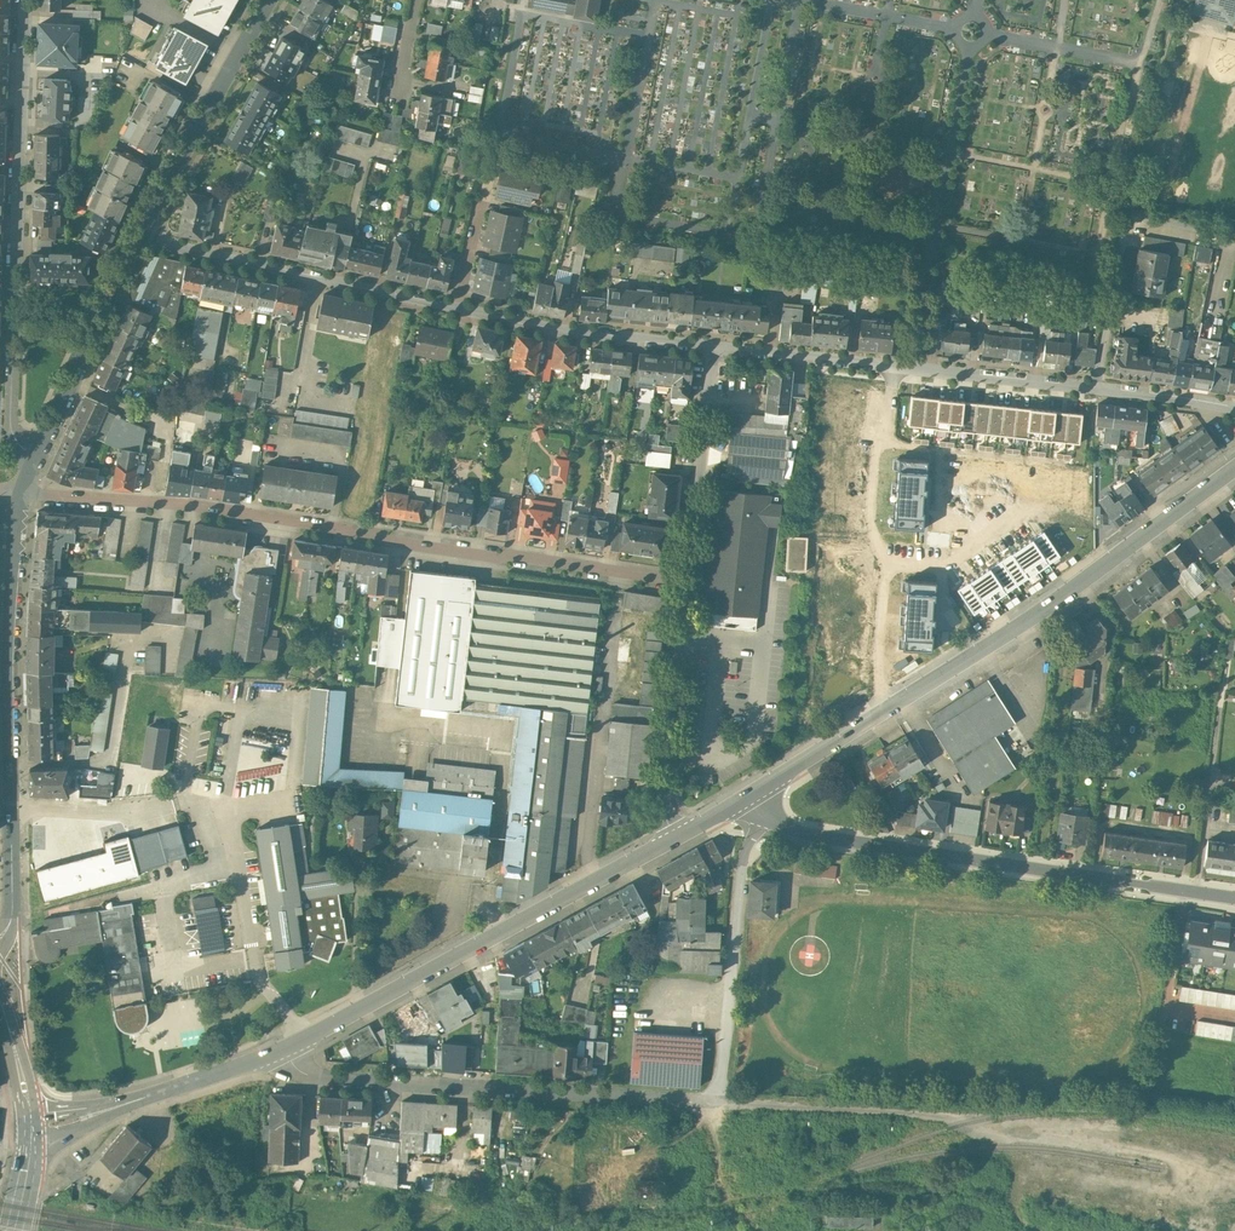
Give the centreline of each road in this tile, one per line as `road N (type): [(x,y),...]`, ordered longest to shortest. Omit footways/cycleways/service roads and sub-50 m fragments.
road 1 (residential): [(685,582),(192,505),(23,492)]
road 2 (residential): [(140,233),(456,308),(712,347)]
road 3 (residential): [(1234,899),(813,831),(767,813)]
road 4 (residential): [(37,455),(18,443),(11,420),(30,0)]
road 5 (tertiary): [(282,1049),(680,835)]
road 6 (unclassified): [(720,1105),(322,1077),(282,1049)]
road 7 (residential): [(0,933),(16,910),(8,675),(23,492)]
road 8 (tertiary): [(876,715),(1031,619),(1234,469)]
road 9 (unclassified): [(767,813),(748,840),(739,878),(720,1105)]
road 10 (residential): [(885,563),(944,568),(1005,522),(938,512),(940,449)]
road 11 (residential): [(140,233),(268,0)]
road 12 (tertiary): [(32,1126),(129,1103),(282,1049)]
road 13 (residential): [(685,582),(666,786),(680,835)]
road 14 (residential): [(1096,388),(1124,221),(1208,236)]
road 15 (residential): [(37,455),(140,233)]
road 16 (residential): [(712,347),(685,582)]
road 17 (residential): [(895,366),(1096,388)]
road 18 (unclassified): [(720,1105),(918,1110)]
road 19 (residential): [(712,347),(895,366)]
road 20 (residential): [(876,715),(885,563)]
road 21 (tertiary): [(749,794),(876,715)]
road 22 (residential): [(940,449),(1083,465)]
road 23 (residential): [(1096,388),(1234,410)]
road 24 (residential): [(0,995),(32,1126)]
road 25 (residential): [(885,563),(867,514),(873,450),(886,440)]
road 26 (track): [(355,413),(368,423),(371,450),(333,529)]

